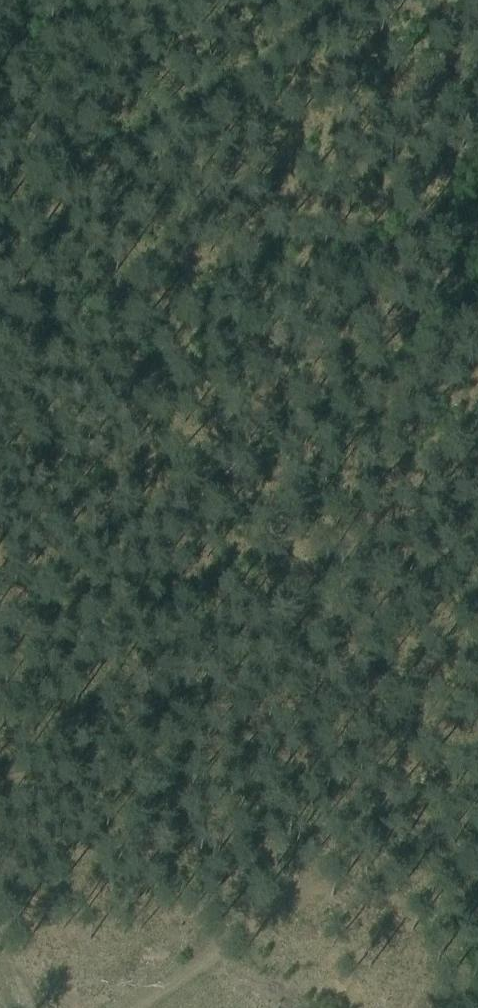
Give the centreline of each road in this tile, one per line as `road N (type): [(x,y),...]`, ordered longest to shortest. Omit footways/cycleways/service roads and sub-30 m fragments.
road 1 (track): [(104,174),(444,810)]
road 2 (track): [(0,243),(366,0)]

